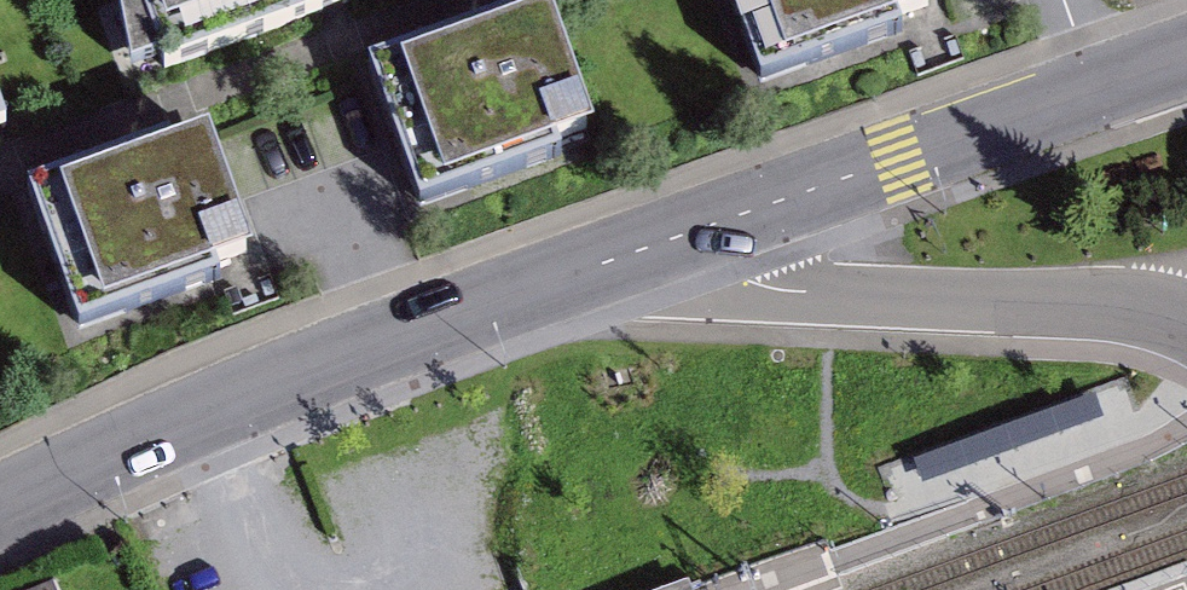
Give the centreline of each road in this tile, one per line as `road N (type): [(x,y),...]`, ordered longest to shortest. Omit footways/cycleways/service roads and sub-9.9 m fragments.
road 1 (primary): [(0,504),(271,382),(723,221)]
road 2 (tertiary): [(723,221),(743,277),(771,290),(1102,303),(1186,322)]
road 3 (primary): [(723,221),(1186,55)]

